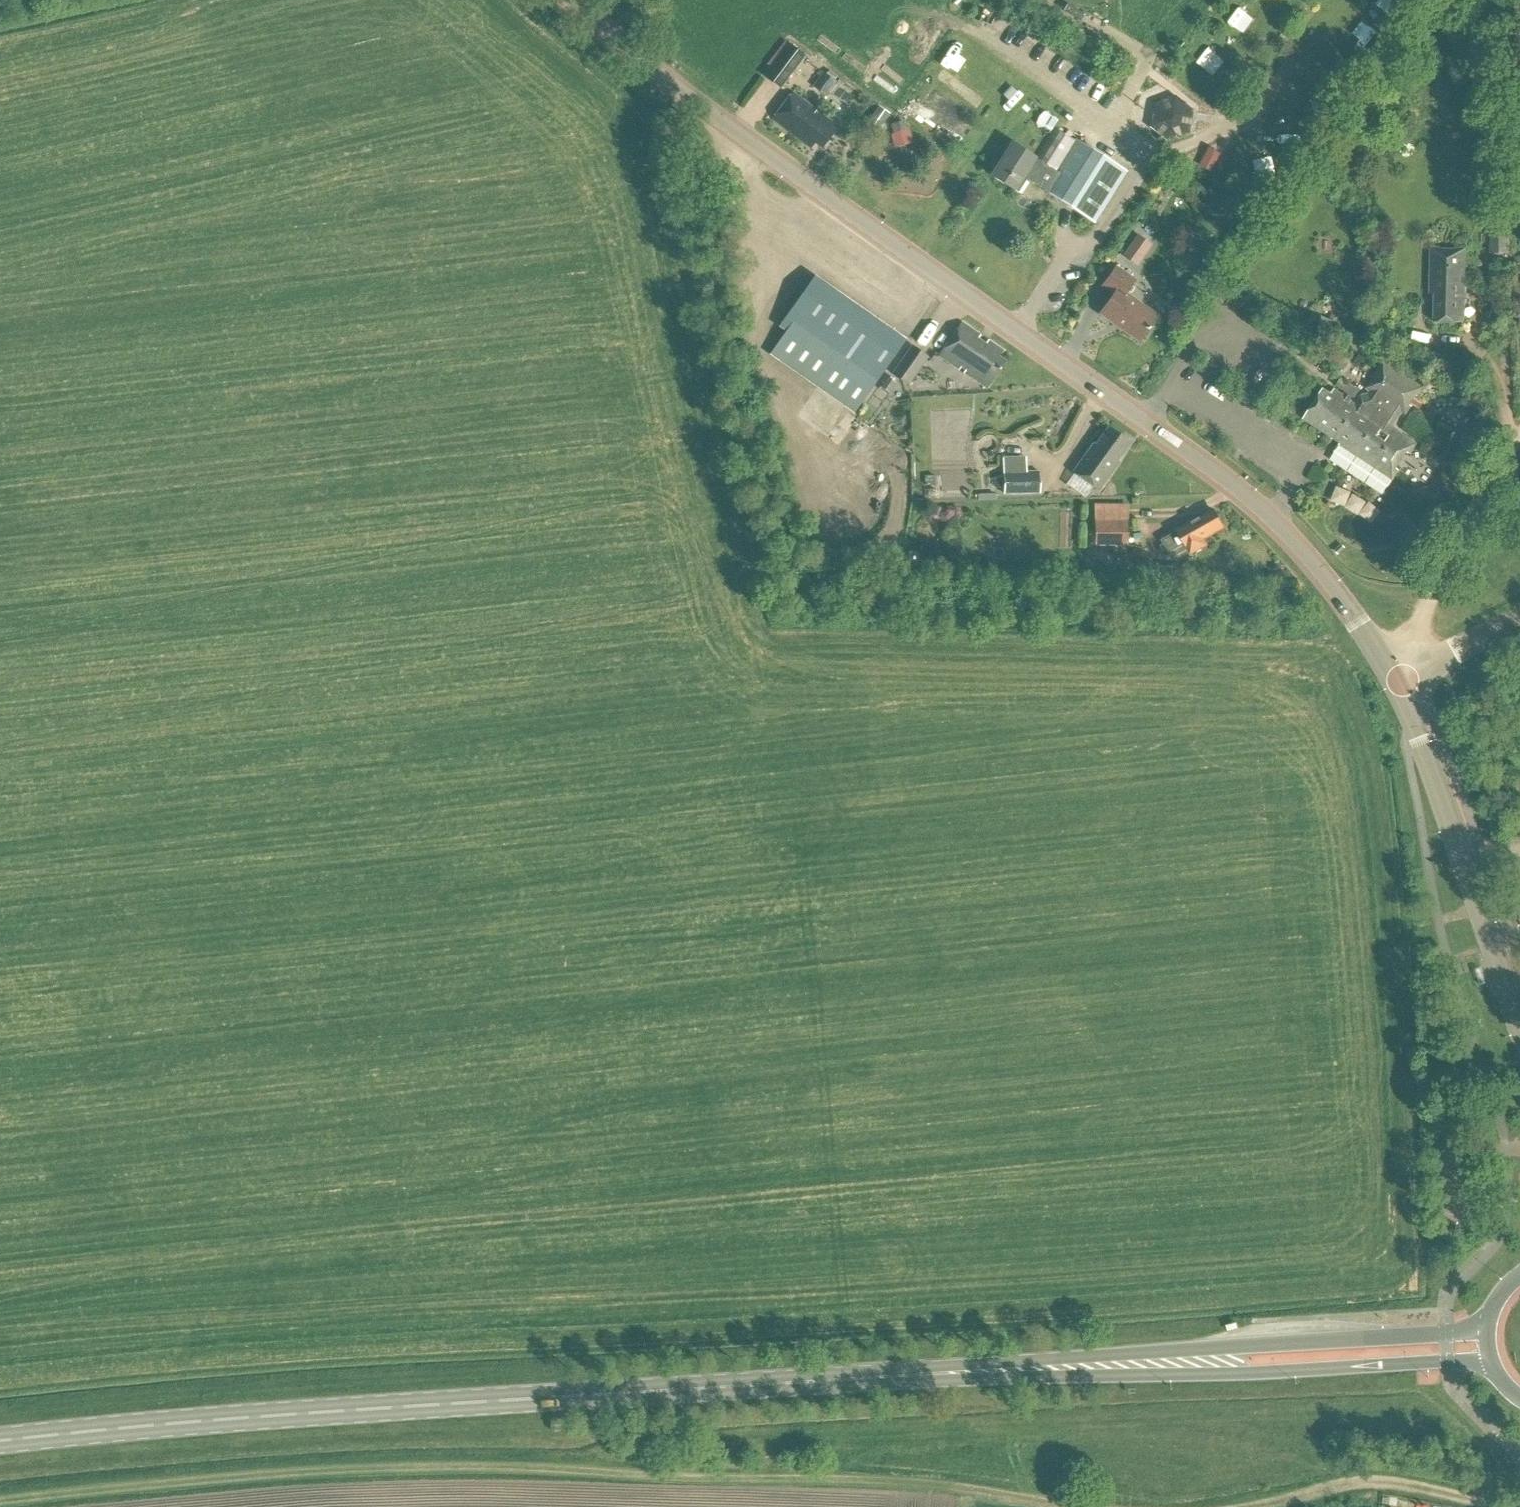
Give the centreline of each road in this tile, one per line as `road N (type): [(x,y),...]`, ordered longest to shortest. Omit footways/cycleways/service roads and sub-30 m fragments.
road 1 (tertiary): [(1403,686),(1321,569),(1238,492),(634,56),(571,0)]
road 2 (primary): [(0,1442),(128,1427),(1081,1368)]
road 3 (track): [(0,1505),(325,1470),(495,1469),(870,1482),(1059,1506)]
road 4 (primary): [(1081,1368),(1249,1375),(1473,1363),(1495,1374)]
road 5 (primary): [(1490,1316),(1448,1332),(1246,1345),(1081,1368)]
road 6 (tertiary): [(1519,1034),(1403,686)]
road 7 (track): [(1519,438),(1417,625),(1403,686)]
road 8 (track): [(1247,1506),(1370,1483),(1489,1506)]
road 9 (unclassified): [(1403,686),(1519,618)]

